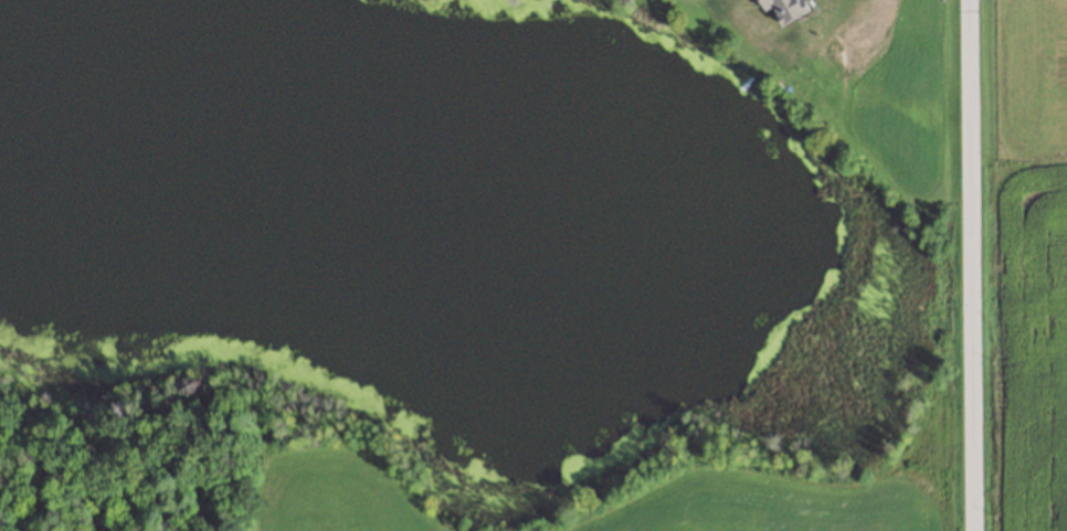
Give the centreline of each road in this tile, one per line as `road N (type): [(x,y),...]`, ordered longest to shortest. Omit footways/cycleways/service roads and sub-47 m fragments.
road 1 (tertiary): [(974,530),(969,0)]

